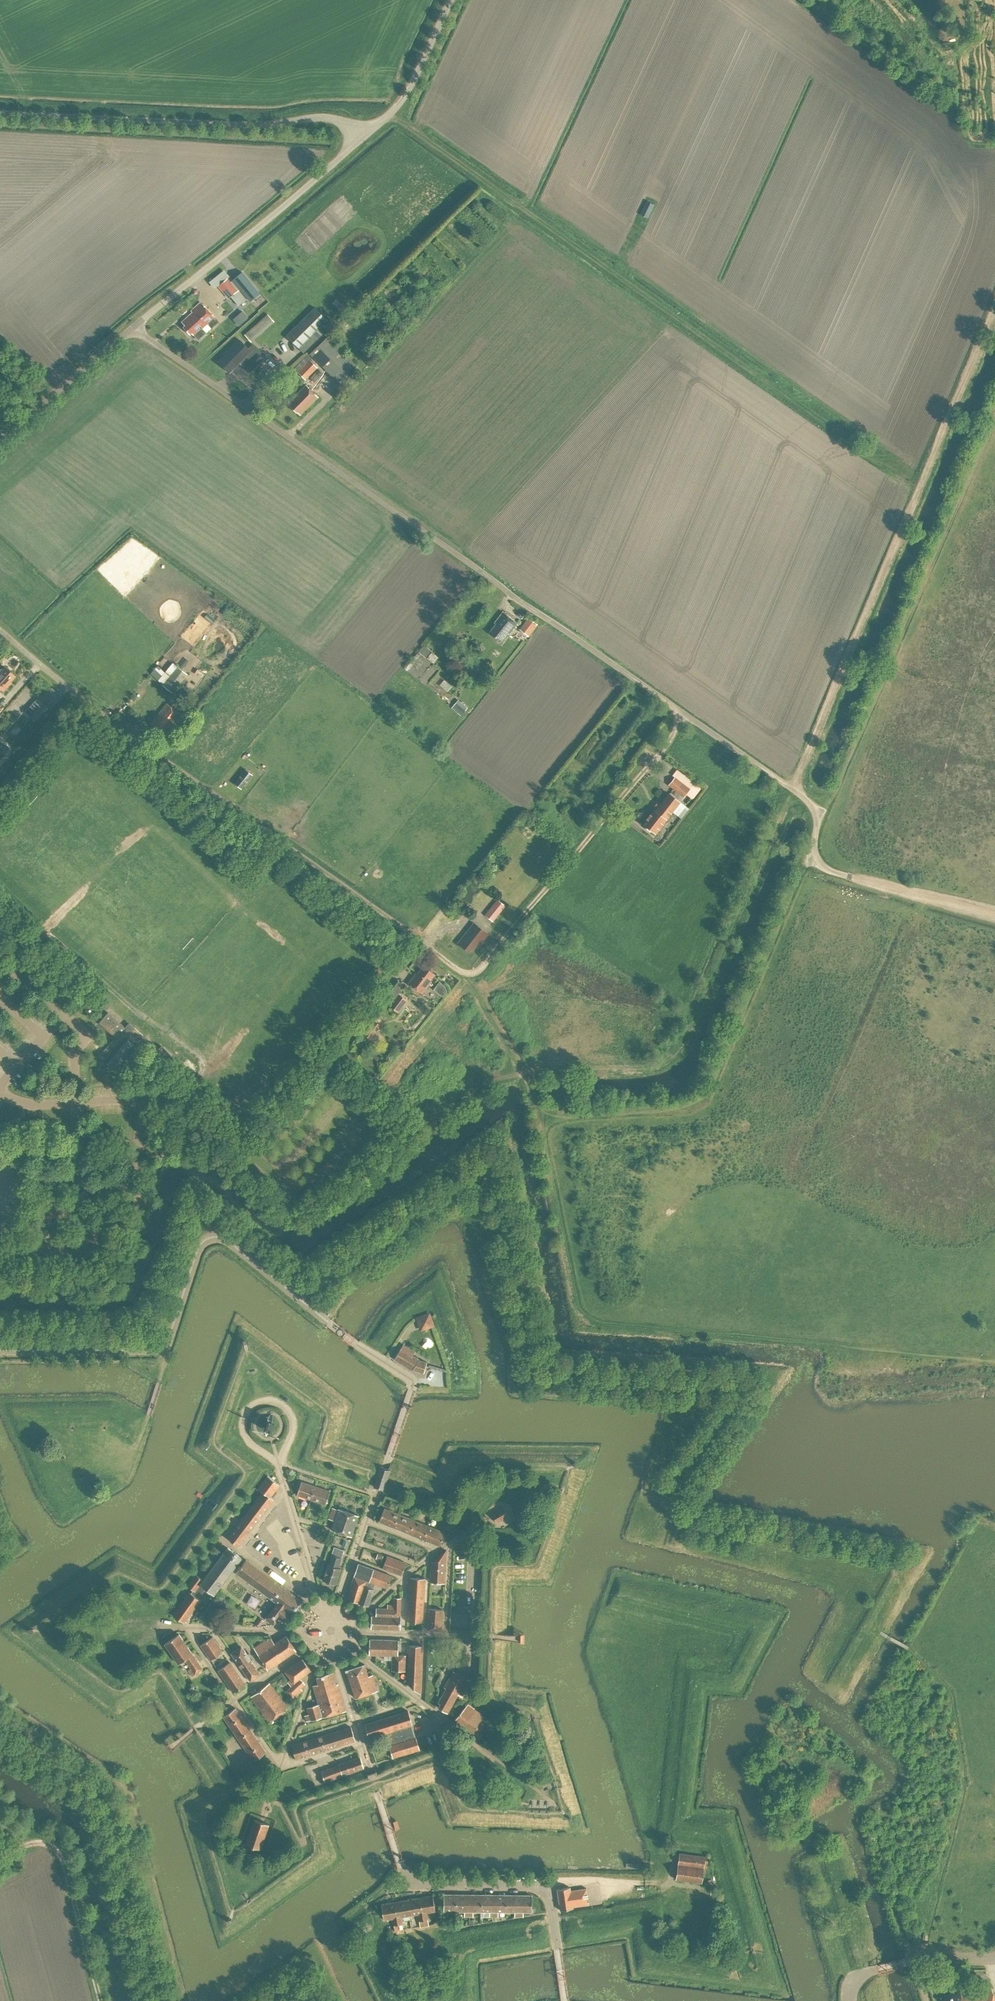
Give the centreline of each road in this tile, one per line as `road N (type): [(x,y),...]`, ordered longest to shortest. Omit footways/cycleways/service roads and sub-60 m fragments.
road 1 (unclassified): [(422,943),(459,970),(477,972),(687,717),(134,327)]
road 2 (unclassified): [(422,943),(118,726),(0,627)]
road 3 (residential): [(336,1619),(413,1382),(224,1239),(209,1237)]
road 4 (residential): [(565,2000),(546,1889),(408,1879),(334,1644)]
road 5 (unclassified): [(0,114),(254,124),(330,118),(367,134)]
road 6 (unclassified): [(134,327),(367,134)]
road 7 (residential): [(0,1350),(163,1349),(199,1245),(209,1237)]
road 8 (track): [(19,1847),(51,1845),(64,1864),(100,2000)]
road 9 (track): [(813,856),(848,876),(994,917)]
road 10 (residential): [(264,1814),(325,1646)]
road 11 (unclassified): [(318,1077),(422,943)]
road 12 (track): [(687,717),(801,795),(818,820)]
road 13 (residential): [(343,1641),(476,1744)]
road 14 (unclassified): [(367,134),(409,93),(452,0)]
road 15 (unclassified): [(14,427),(134,327)]
road 16 (residential): [(211,1718),(320,1638)]
road 17 (residential): [(345,1623),(451,1542)]
road 18 (residential): [(326,1615),(287,1488)]
road 19 (residential): [(344,1632),(474,1636)]
road 20 (residential): [(186,1629),(314,1630)]

